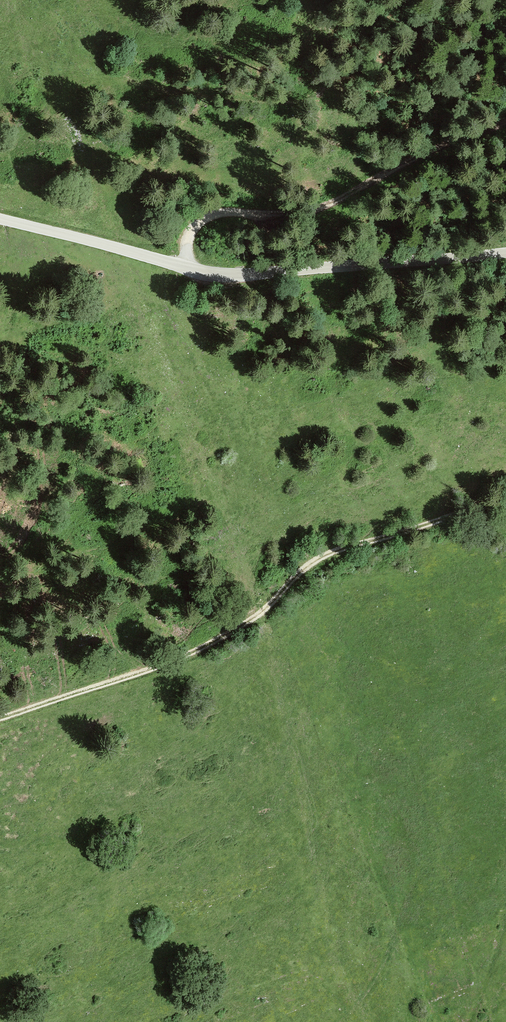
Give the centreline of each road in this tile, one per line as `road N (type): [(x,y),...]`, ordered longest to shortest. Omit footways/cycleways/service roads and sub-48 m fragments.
road 1 (track): [(0,722),(190,659),(271,615),(316,559),(505,488)]
road 2 (unclassified): [(505,255),(318,276),(241,276),(173,267),(0,220)]
road 3 (track): [(373,1021),(331,942),(271,615)]
road 4 (track): [(505,85),(214,212),(173,267)]

